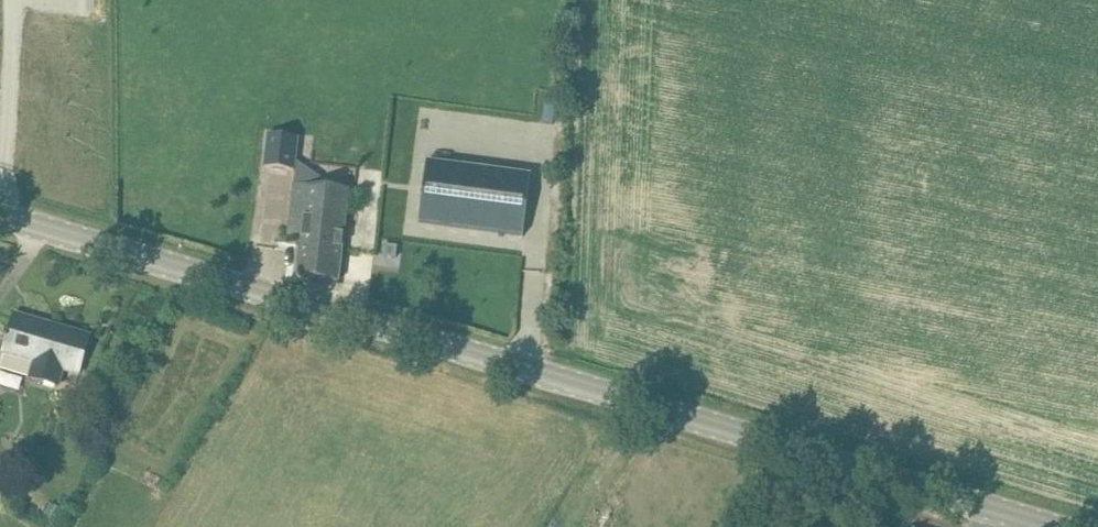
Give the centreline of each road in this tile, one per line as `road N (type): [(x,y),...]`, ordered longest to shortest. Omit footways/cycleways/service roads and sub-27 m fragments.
road 1 (tertiary): [(1050,526),(0,220)]

